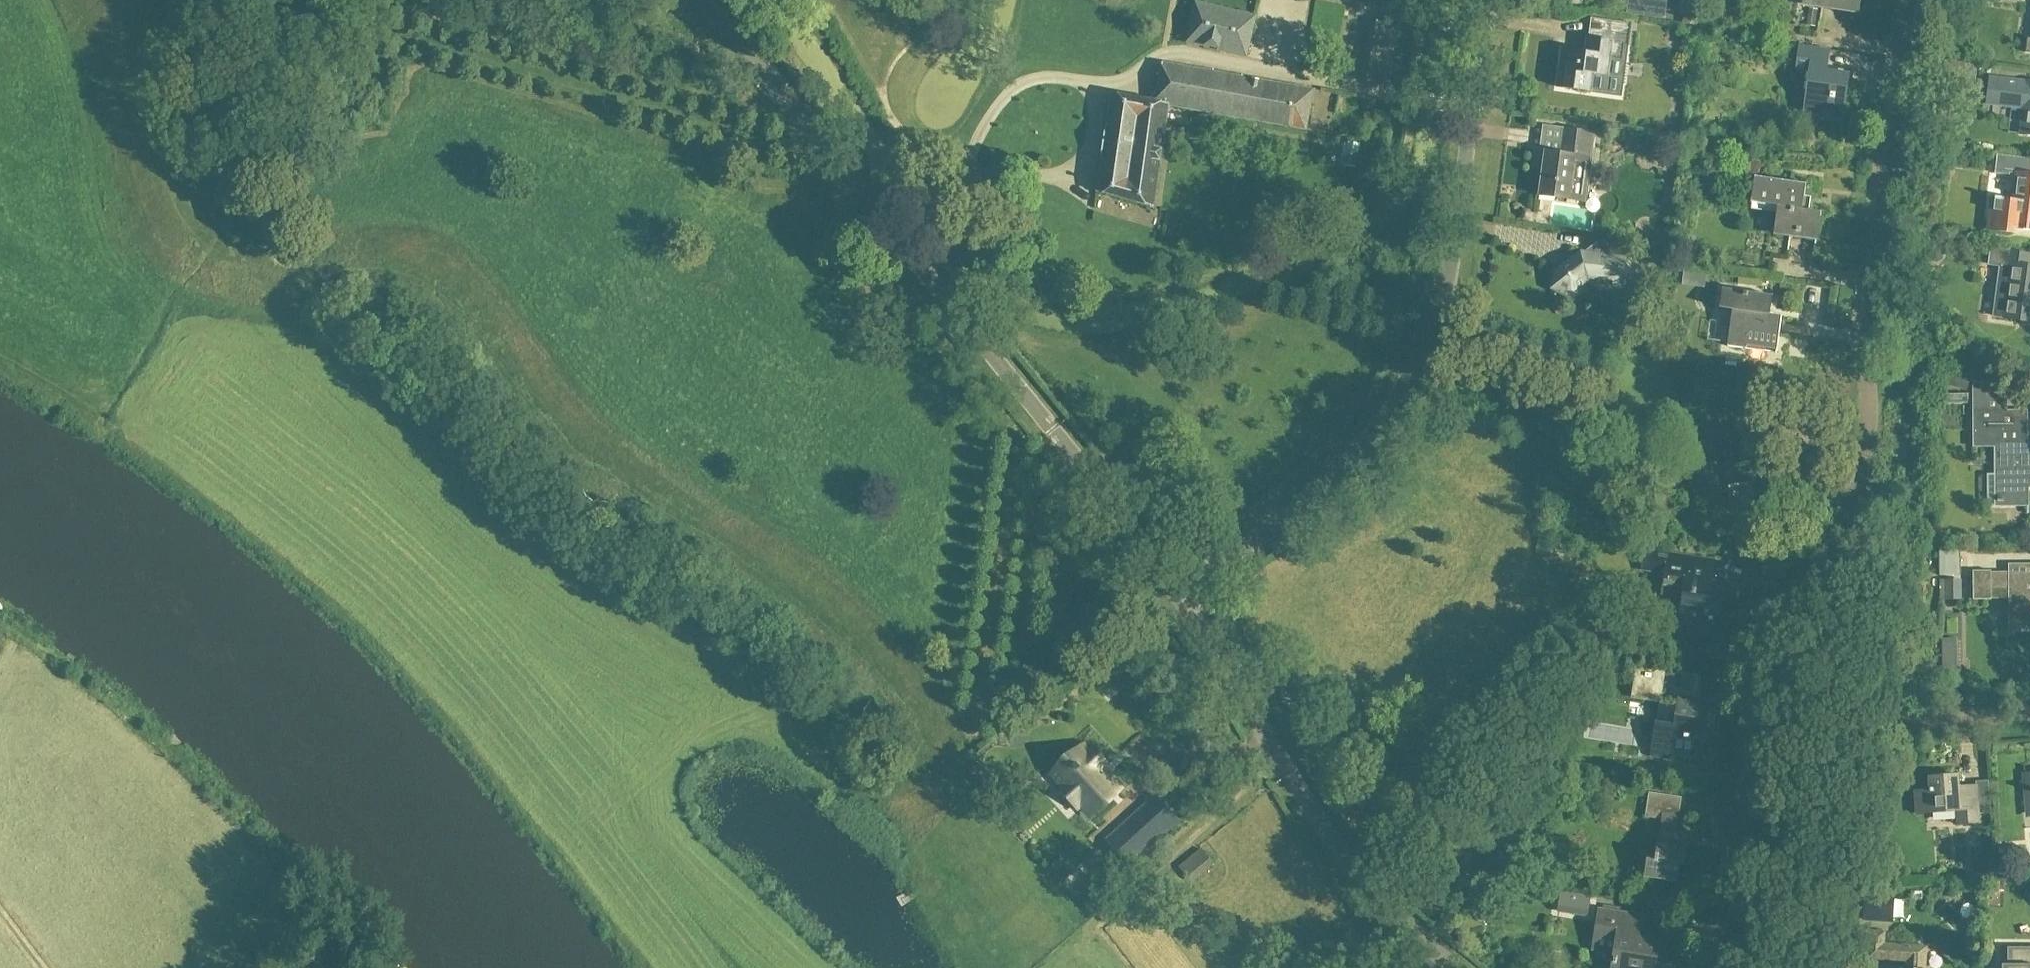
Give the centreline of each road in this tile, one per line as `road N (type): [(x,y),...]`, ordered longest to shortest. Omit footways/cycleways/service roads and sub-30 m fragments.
road 1 (unclassified): [(1181,593),(812,127),(696,0)]
road 2 (tertiary): [(1181,593),(1270,530),(1360,445),(1409,376),(1442,303),(1488,0)]
road 3 (tertiary): [(1456,967),(1416,938),(1340,855),(1181,593)]
road 4 (residential): [(1862,454),(1872,287),(1910,0)]
road 5 (residential): [(1745,738),(1747,694),(1789,582),(1862,454)]
road 6 (residential): [(1745,738),(2029,712)]
road 7 (residential): [(1715,967),(1745,738)]

